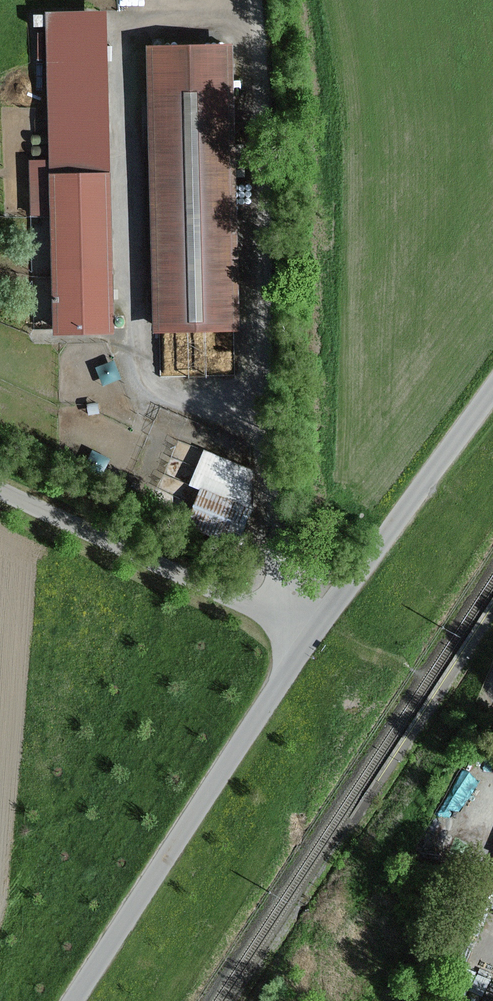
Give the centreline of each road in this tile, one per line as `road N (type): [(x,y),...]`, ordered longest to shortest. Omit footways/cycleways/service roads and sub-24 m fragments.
road 1 (track): [(255,0),(263,51),(274,565),(315,630)]
road 2 (unclassified): [(75,1000),(315,630)]
road 3 (unclassified): [(0,490),(315,630)]
road 4 (unclassified): [(315,630),(492,389)]

